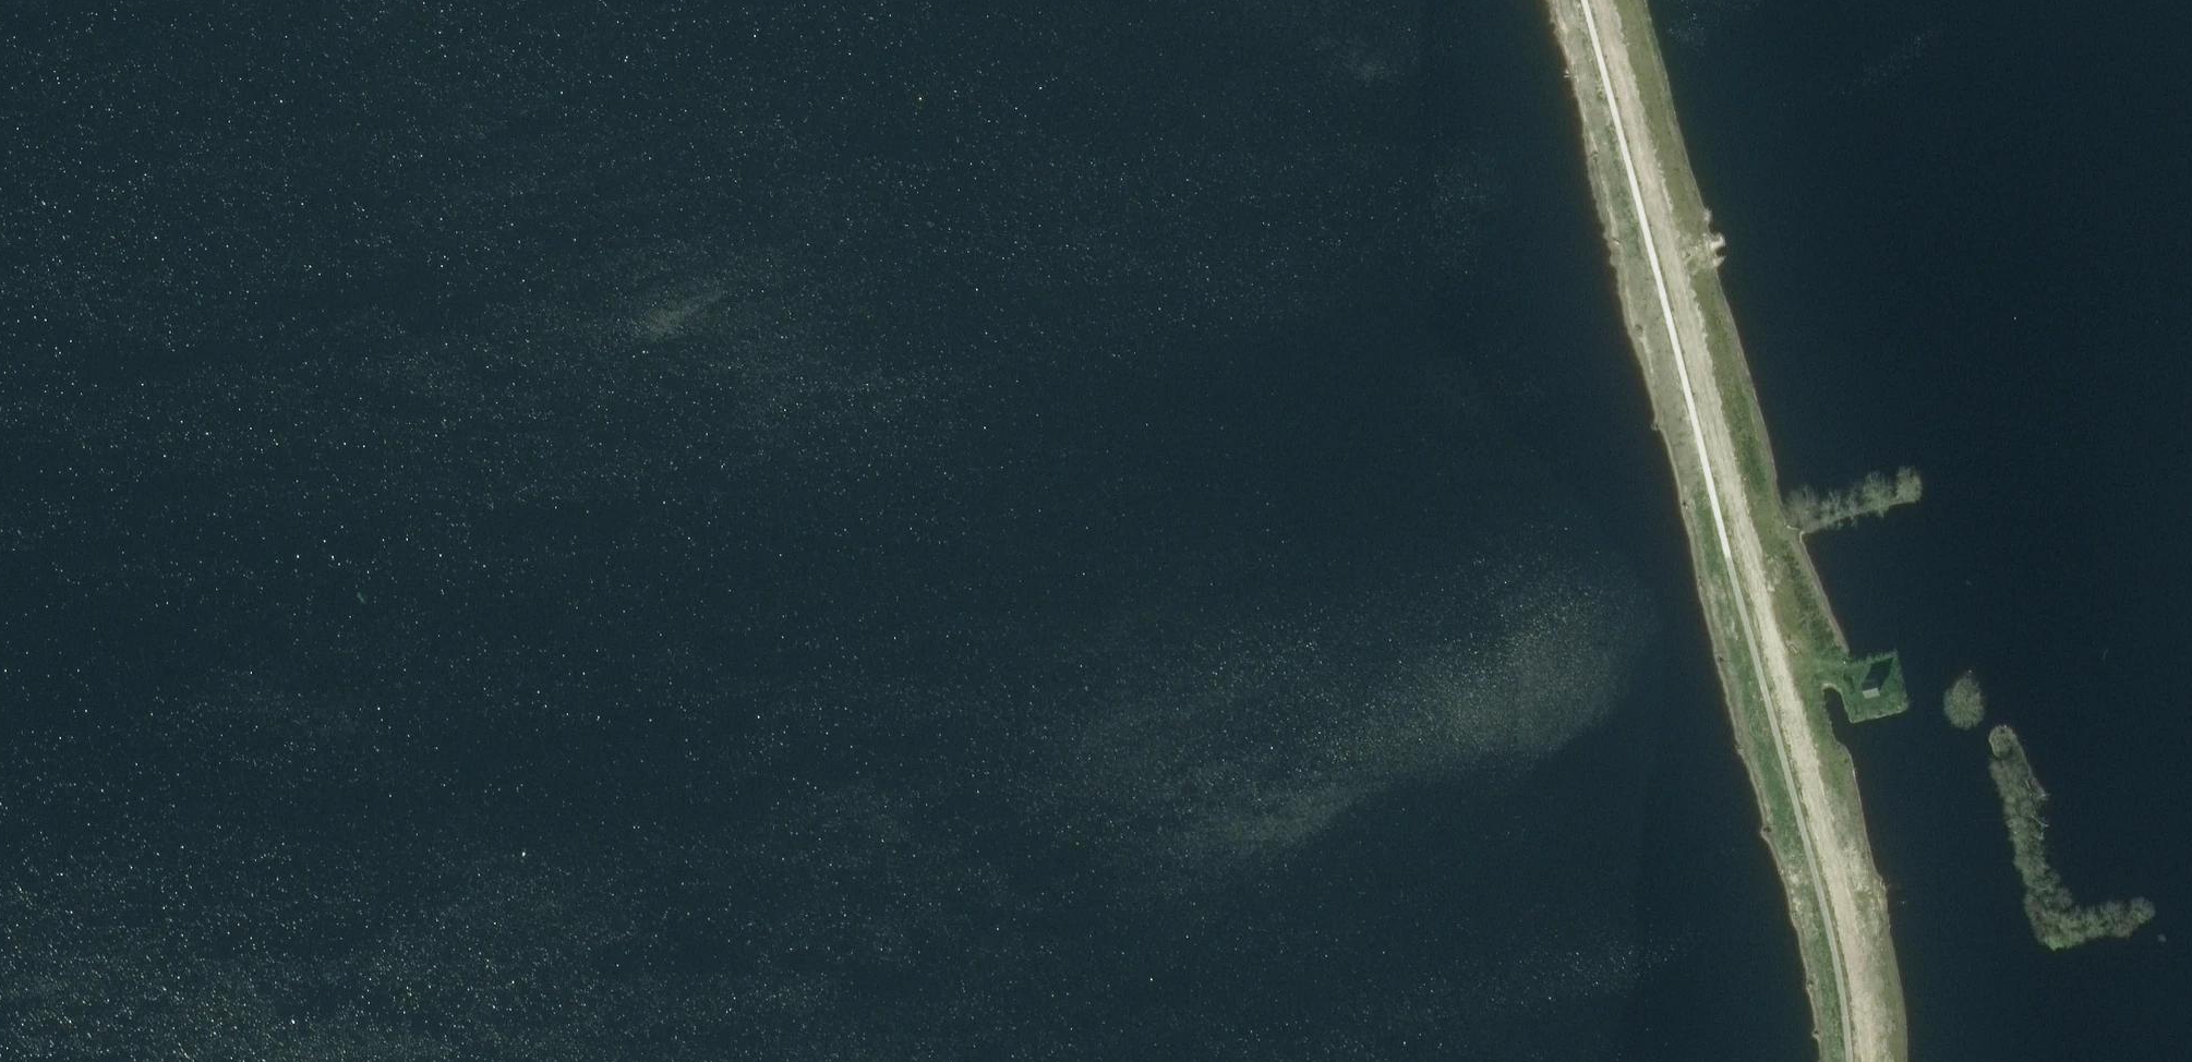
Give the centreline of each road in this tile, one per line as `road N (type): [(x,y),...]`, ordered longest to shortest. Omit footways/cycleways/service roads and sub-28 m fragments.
road 1 (track): [(1591,0),(1735,539)]
road 2 (unclassified): [(1848,1061),(1834,876),(1735,539)]

